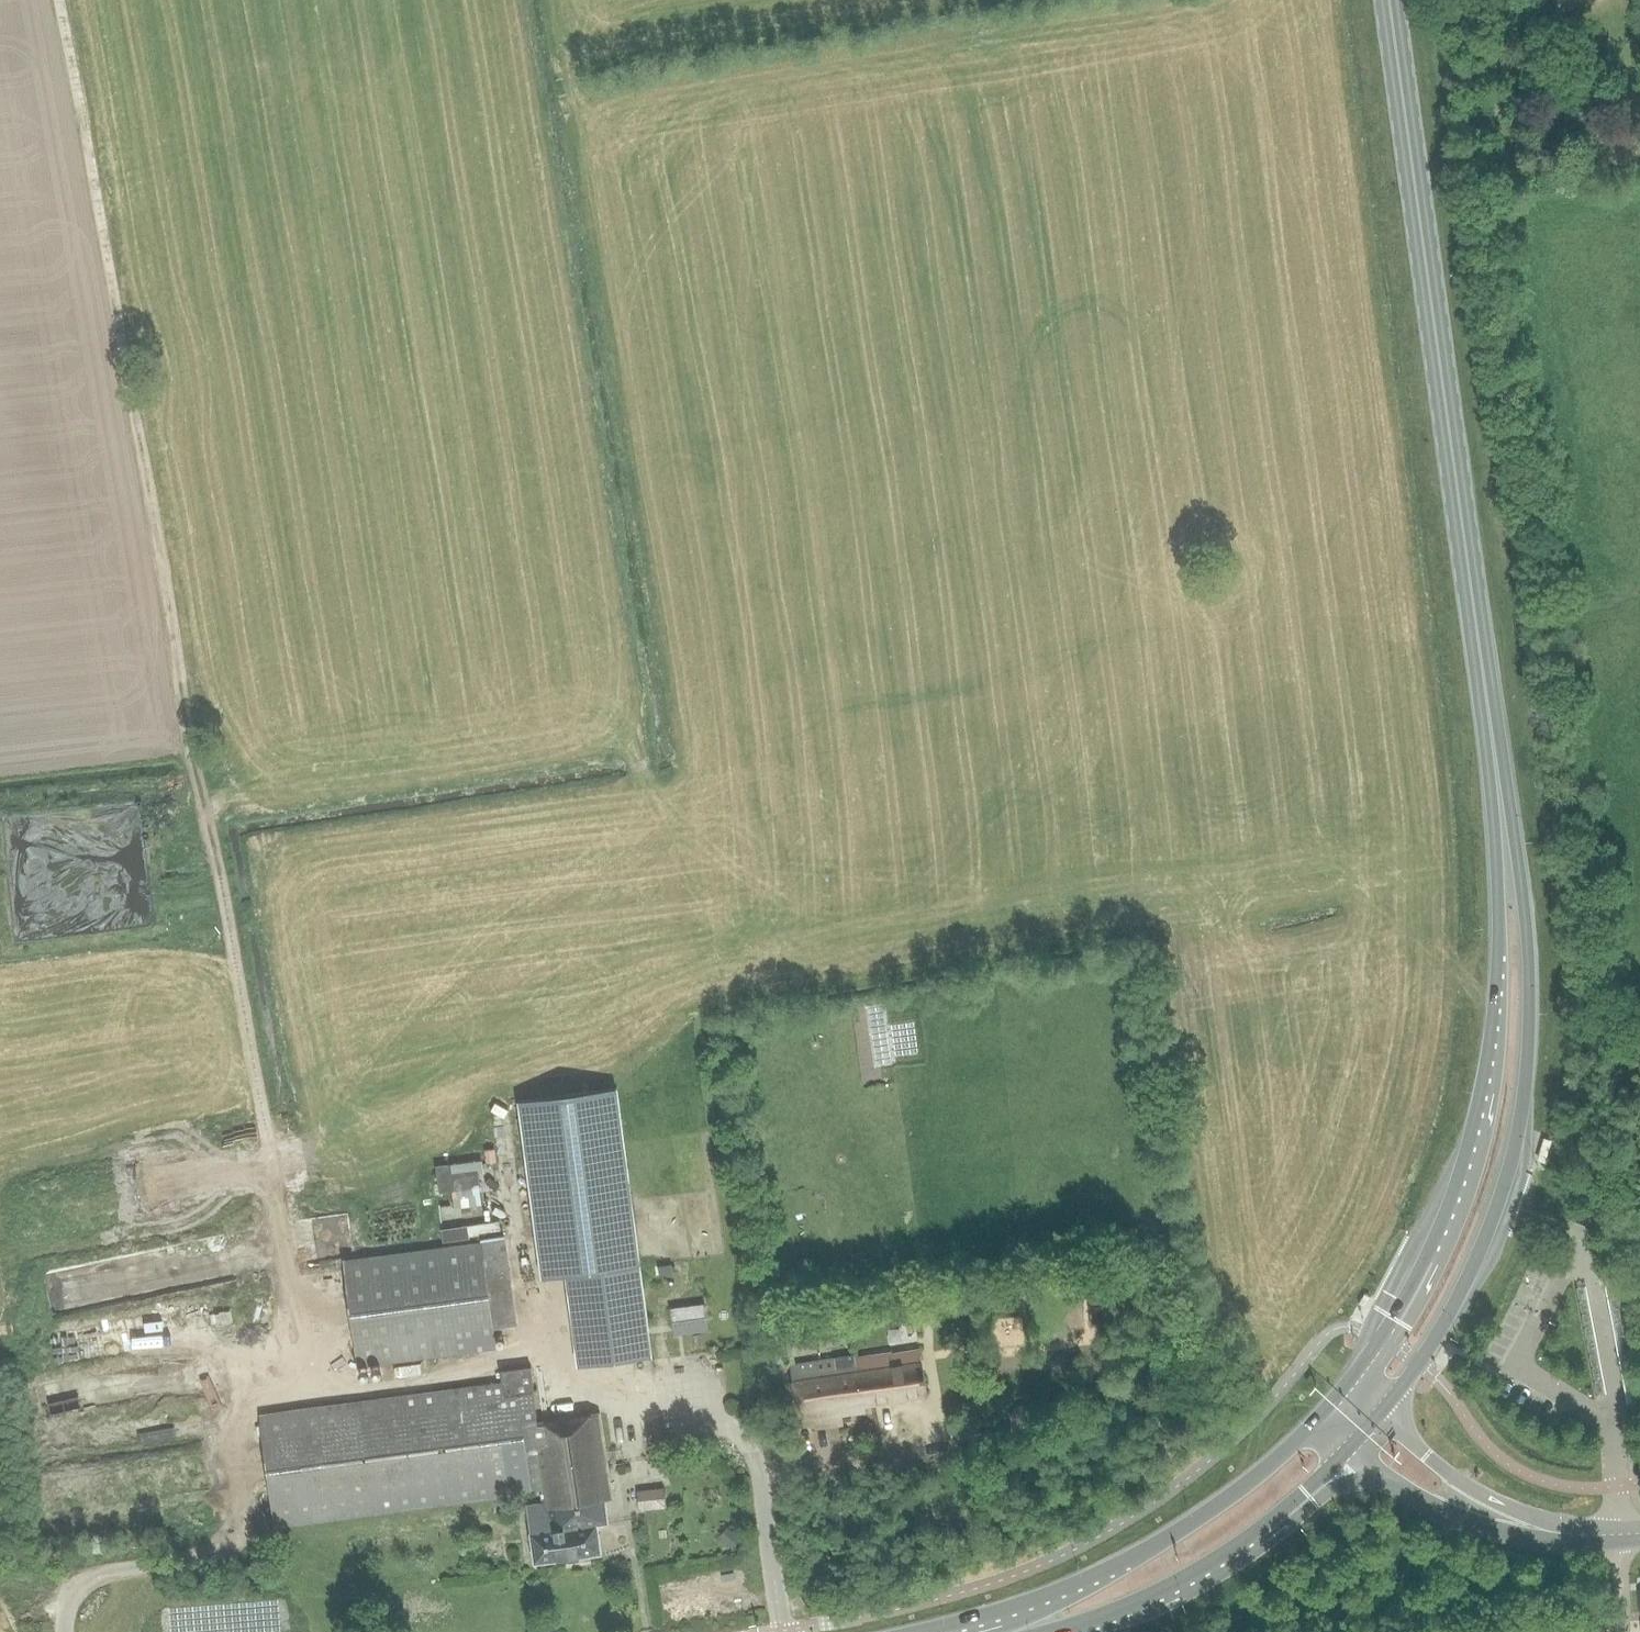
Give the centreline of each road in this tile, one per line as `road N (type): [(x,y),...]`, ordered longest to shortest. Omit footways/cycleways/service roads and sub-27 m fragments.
road 1 (track): [(55,0),(309,1382)]
road 2 (primary): [(1496,776),(1390,0)]
road 3 (primary): [(1376,1416),(1447,1320),(1516,1139),(1529,1034),(1528,932),(1496,776)]
road 4 (primary): [(1496,776),(1501,907),(1494,1010),(1467,1148),(1434,1243),(1381,1338),(1332,1406)]
road 5 (primary): [(1332,1406),(1238,1492),(1177,1533),(1066,1589),(916,1631)]
road 6 (primary): [(1052,1631),(1197,1570),(1306,1492),(1351,1446)]
road 7 (tertiary): [(1617,1535),(1549,1531),(1469,1505)]
road 8 (tertiary): [(1351,1446),(1425,1503),(1469,1505)]
road 9 (tertiary): [(1469,1505),(1448,1474),(1376,1416)]

